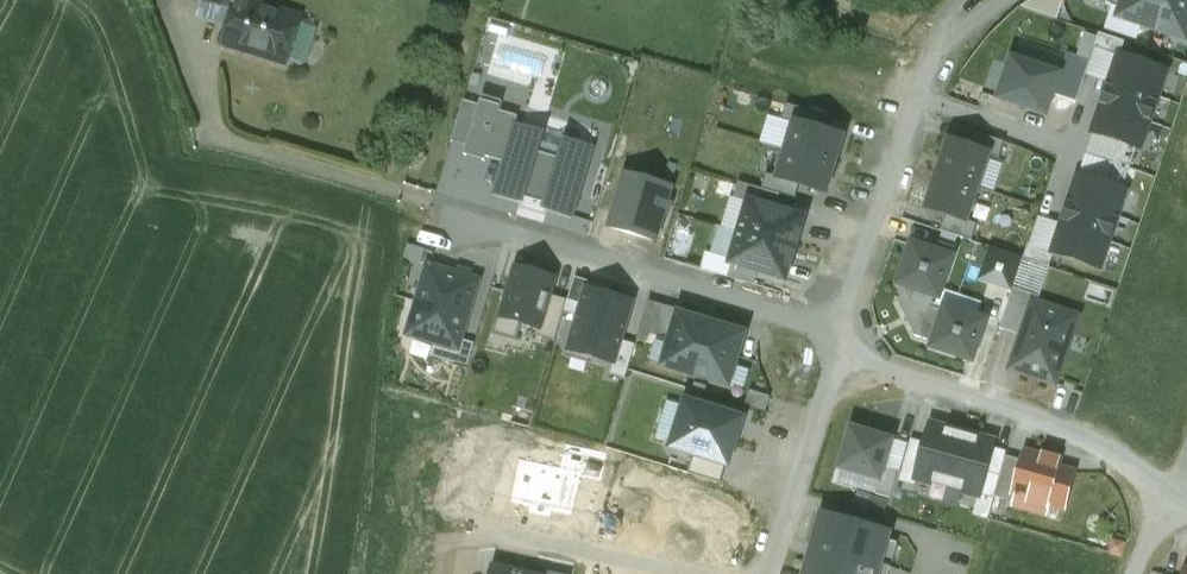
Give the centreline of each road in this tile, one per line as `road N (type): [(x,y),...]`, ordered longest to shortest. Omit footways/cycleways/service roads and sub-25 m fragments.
road 1 (residential): [(840,326),(510,231),(459,227)]
road 2 (residential): [(842,351),(1020,409),(1135,467),(1167,498)]
road 3 (residential): [(918,95),(840,326)]
road 4 (residential): [(770,573),(842,351)]
road 5 (residential): [(701,573),(487,530)]
road 6 (residential): [(918,95),(1058,146)]
road 7 (residential): [(1002,0),(933,52),(918,95)]

